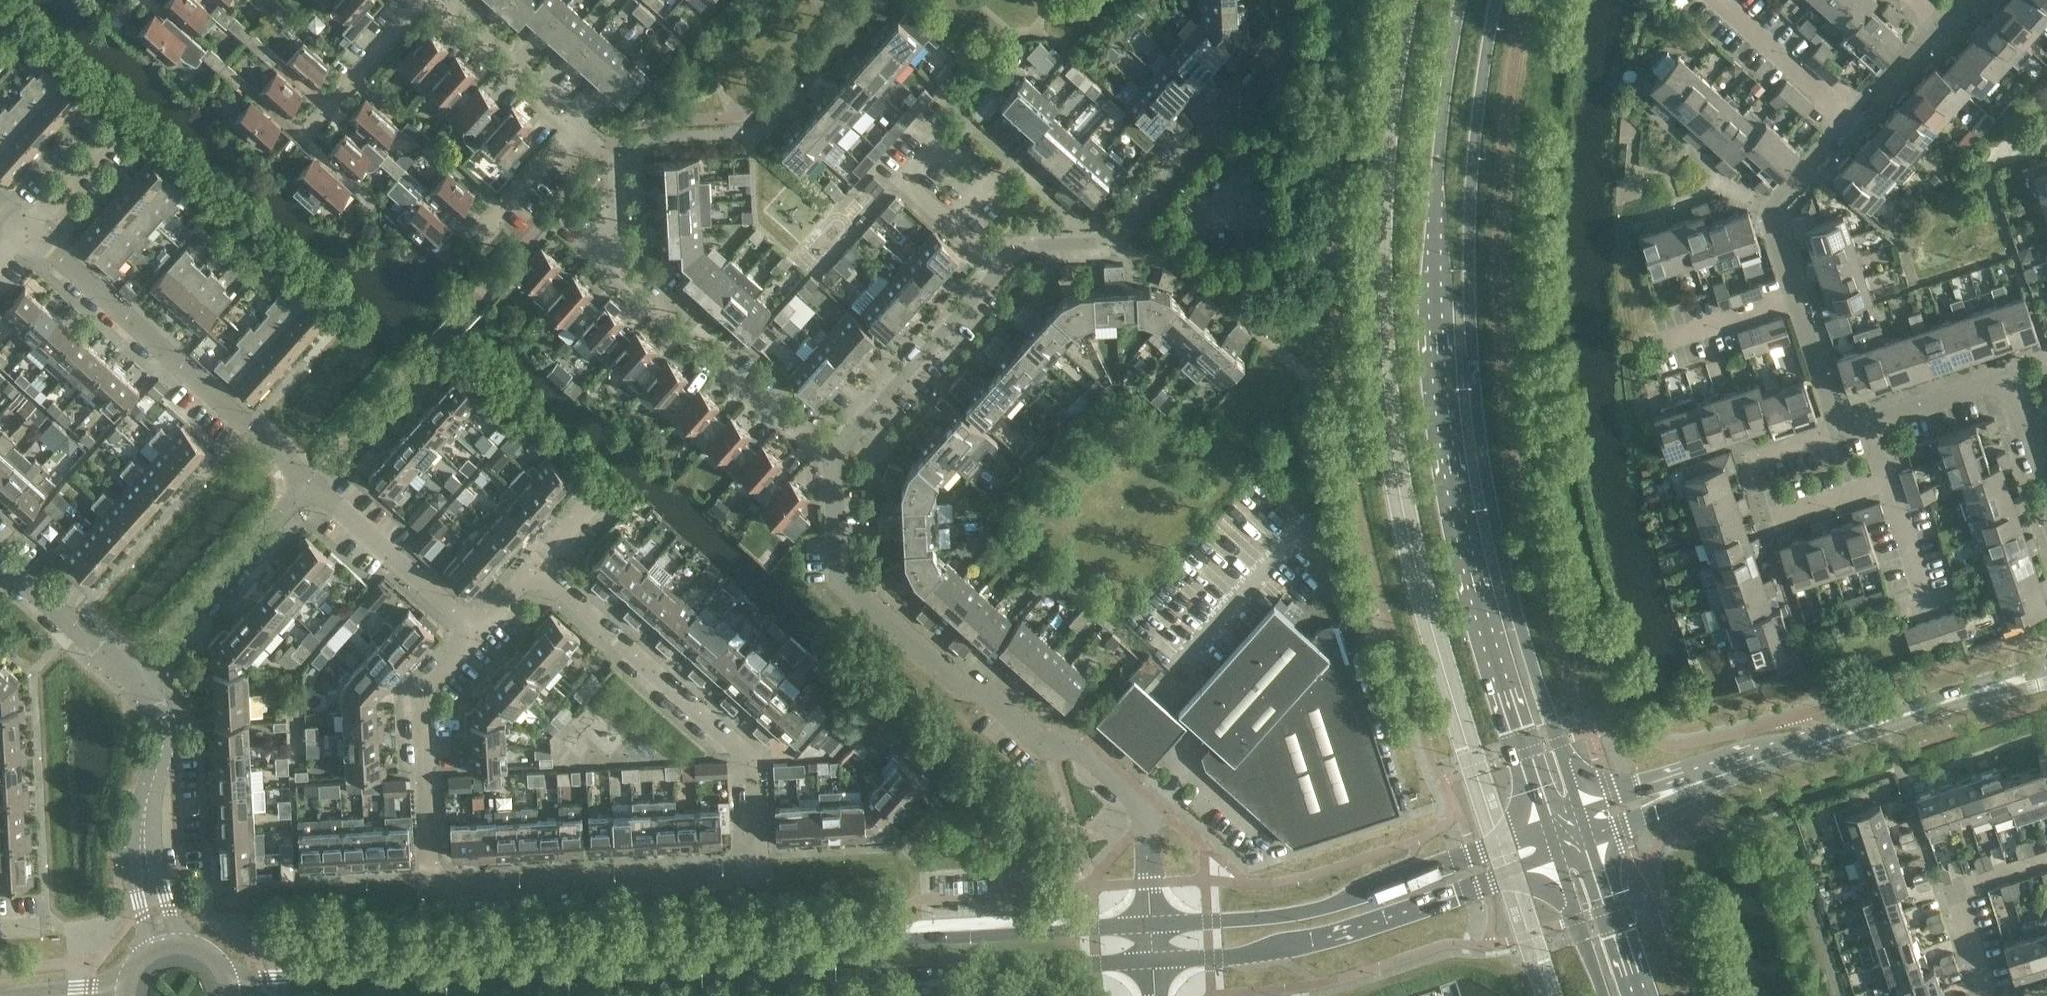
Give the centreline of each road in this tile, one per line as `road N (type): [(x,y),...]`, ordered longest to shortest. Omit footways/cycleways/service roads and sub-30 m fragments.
road 1 (residential): [(469,637),(417,702),(429,884),(761,871),(754,765),(531,571)]
road 2 (secondary): [(1152,925),(229,976)]
road 3 (secondary): [(1461,0),(1435,200),(1437,377),(1484,621),(1548,829)]
road 4 (secondary): [(1580,810),(1506,575),(1473,375),(1471,154),(1495,0)]
road 5 (secondary): [(447,995),(1153,960)]
road 6 (residential): [(1152,925),(1148,820),(1069,744),(1034,737),(982,690),(953,679),(842,581),(824,458)]
road 7 (residential): [(995,269),(1020,256),(1115,239),(1278,44),(1277,0)]
road 8 (secondary): [(1153,960),(1273,949),(1557,853)]
road 9 (residential): [(311,493),(0,211)]
road 10 (secondary): [(1548,829),(1282,917),(1152,925)]
road 11 (residential): [(824,458),(629,287),(618,260),(617,161),(606,151)]
road 12 (residential): [(133,677),(311,493)]
road 13 (residential): [(824,458),(995,269)]
road 14 (residential): [(311,493),(469,637)]
road 15 (residential): [(1802,297),(1781,238),(1782,197),(1854,116)]
road 16 (residential): [(1981,995),(1953,893),(2046,861)]
road 17 (residential): [(429,0),(577,127)]
road 18 (residential): [(0,559),(133,677)]
road 19 (residential): [(1854,116),(1723,0)]
road 20 (secondary): [(1638,995),(1588,836)]
road 21 (residential): [(311,117),(417,0)]
road 22 (tertiary): [(1704,781),(1850,732)]
road 23 (secondary): [(1557,853),(1603,995)]
road 24 (residential): [(146,806),(135,884),(146,952)]
road 25 (residential): [(577,127),(480,232)]
road 26 (residential): [(186,942),(160,878),(146,806)]
road 27 (residential): [(955,231),(904,182),(950,127)]
road 28 (residential): [(2008,379),(1873,421)]
road 29 (residential): [(1851,429),(1802,297)]
road 30 (residential): [(133,677),(162,731),(146,806)]
road 31 (residential): [(1932,609),(1891,481)]
road 32 (residential): [(1677,339),(1802,297)]
road 33 (residential): [(2046,505),(2008,379)]
road 34 (tertiary): [(1975,692),(1850,732)]
road 35 (residential): [(1766,520),(1891,481)]
road 36 (tertiary): [(1588,836),(1663,809),(1704,781)]
road 37 (residential): [(1854,116),(1938,18)]
road 38 (tertiary): [(1704,781),(1580,810)]

